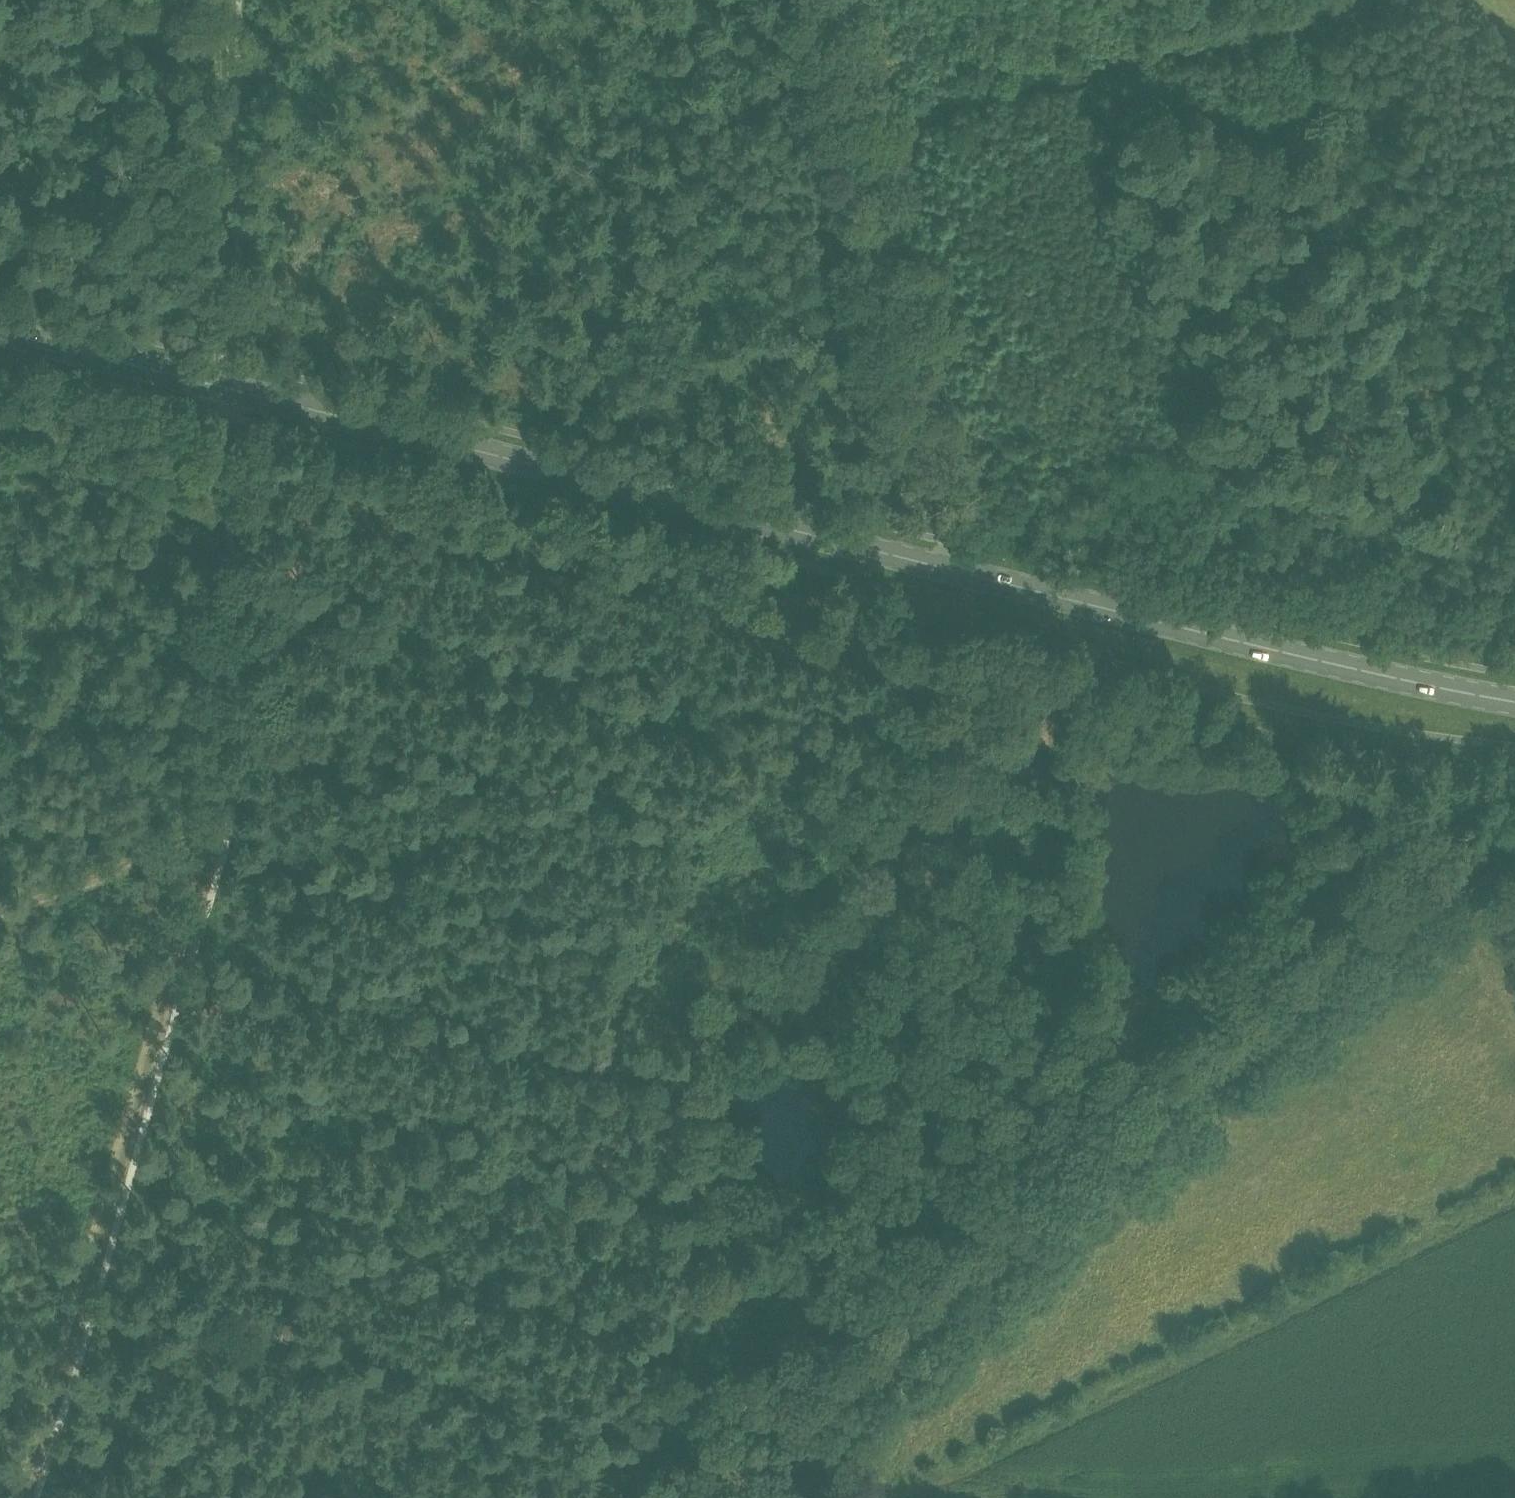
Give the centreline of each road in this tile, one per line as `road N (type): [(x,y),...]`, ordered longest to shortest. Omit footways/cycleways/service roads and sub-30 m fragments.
road 1 (primary): [(1514,703),(1180,627),(0,331)]
road 2 (track): [(823,1347),(830,1318),(1017,922),(979,666),(890,281),(827,125),(801,0)]
road 3 (track): [(685,1497),(712,1449),(1013,1161),(1246,975),(1514,780)]
road 4 (track): [(29,1497),(214,854),(220,573)]
road 5 (track): [(220,573),(221,0)]
road 6 (track): [(0,919),(231,821)]
road 7 (track): [(220,573),(0,646)]

